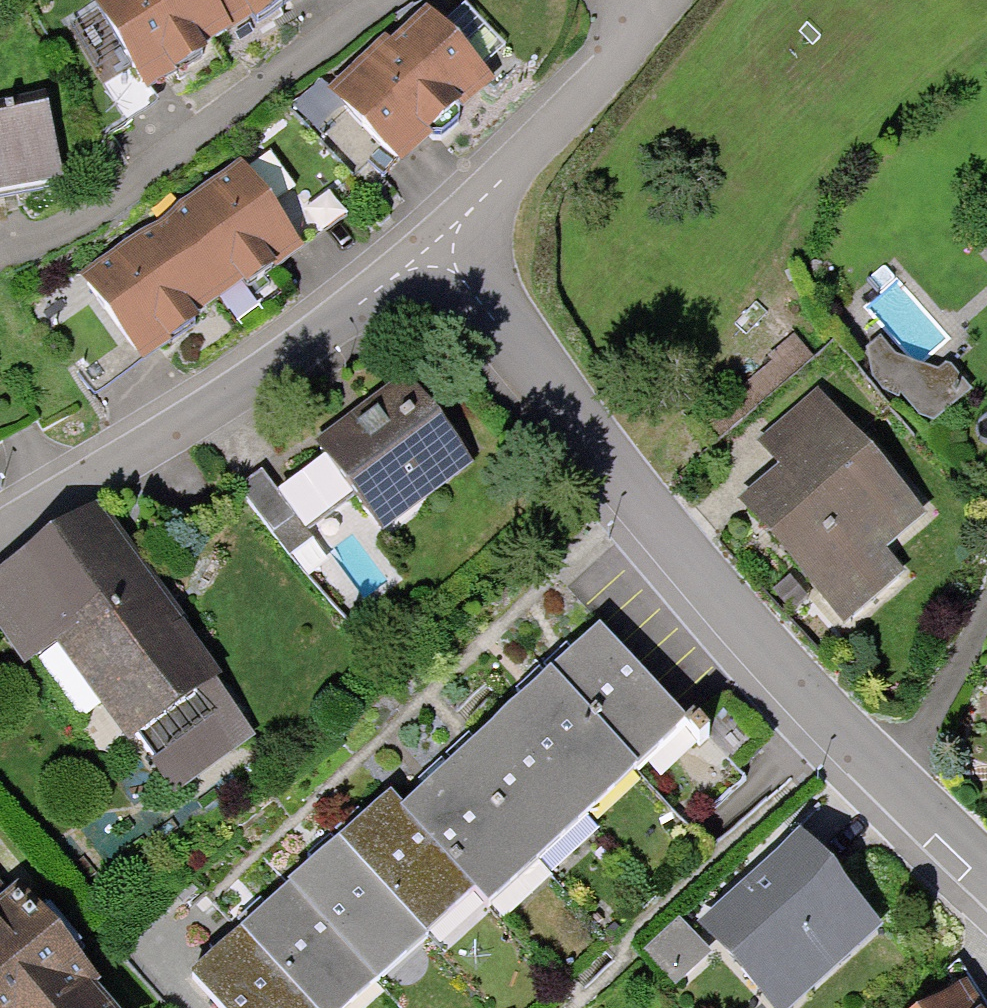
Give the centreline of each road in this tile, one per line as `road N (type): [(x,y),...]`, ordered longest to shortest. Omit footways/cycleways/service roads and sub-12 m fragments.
road 1 (residential): [(986,866),(899,785),(649,516),(431,245)]
road 2 (residential): [(431,245),(221,403),(0,537)]
road 3 (residential): [(675,0),(652,32),(431,245)]

